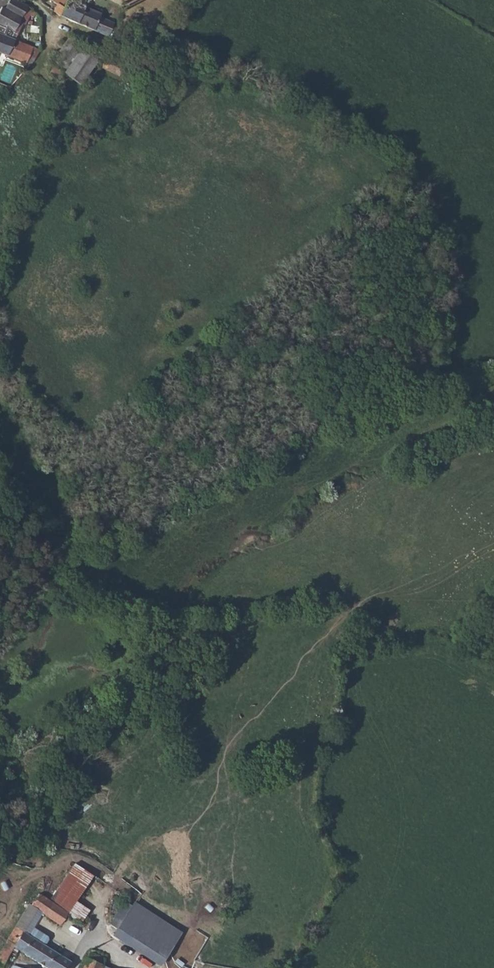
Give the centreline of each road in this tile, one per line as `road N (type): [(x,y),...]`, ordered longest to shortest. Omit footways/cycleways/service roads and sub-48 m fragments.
road 1 (unclassified): [(26,0),(86,41),(166,58)]

